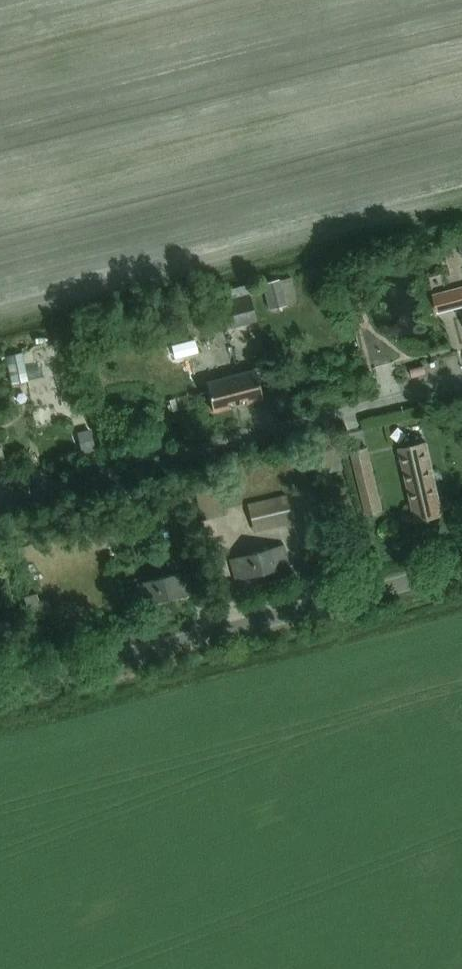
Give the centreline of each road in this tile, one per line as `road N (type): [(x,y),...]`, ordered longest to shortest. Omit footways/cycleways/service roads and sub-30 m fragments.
road 1 (unclassified): [(0,690),(461,567)]
road 2 (unclassified): [(0,503),(461,384)]

